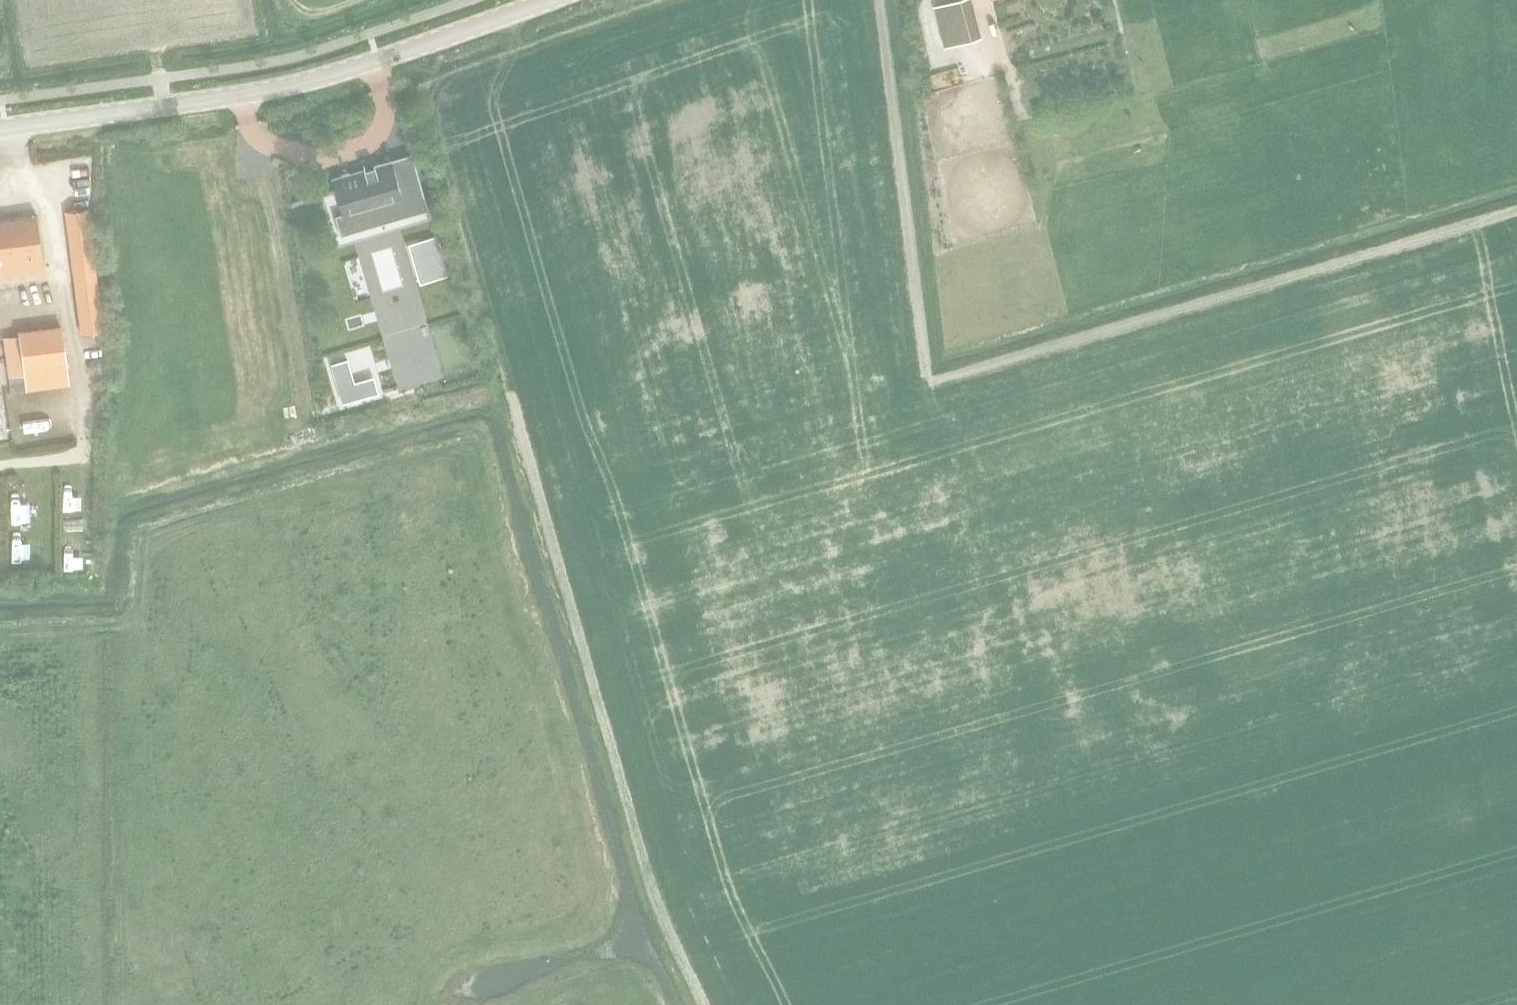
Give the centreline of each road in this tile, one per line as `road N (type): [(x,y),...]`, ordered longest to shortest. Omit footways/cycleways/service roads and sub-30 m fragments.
road 1 (unclassified): [(0,127),(310,80),(551,0)]

